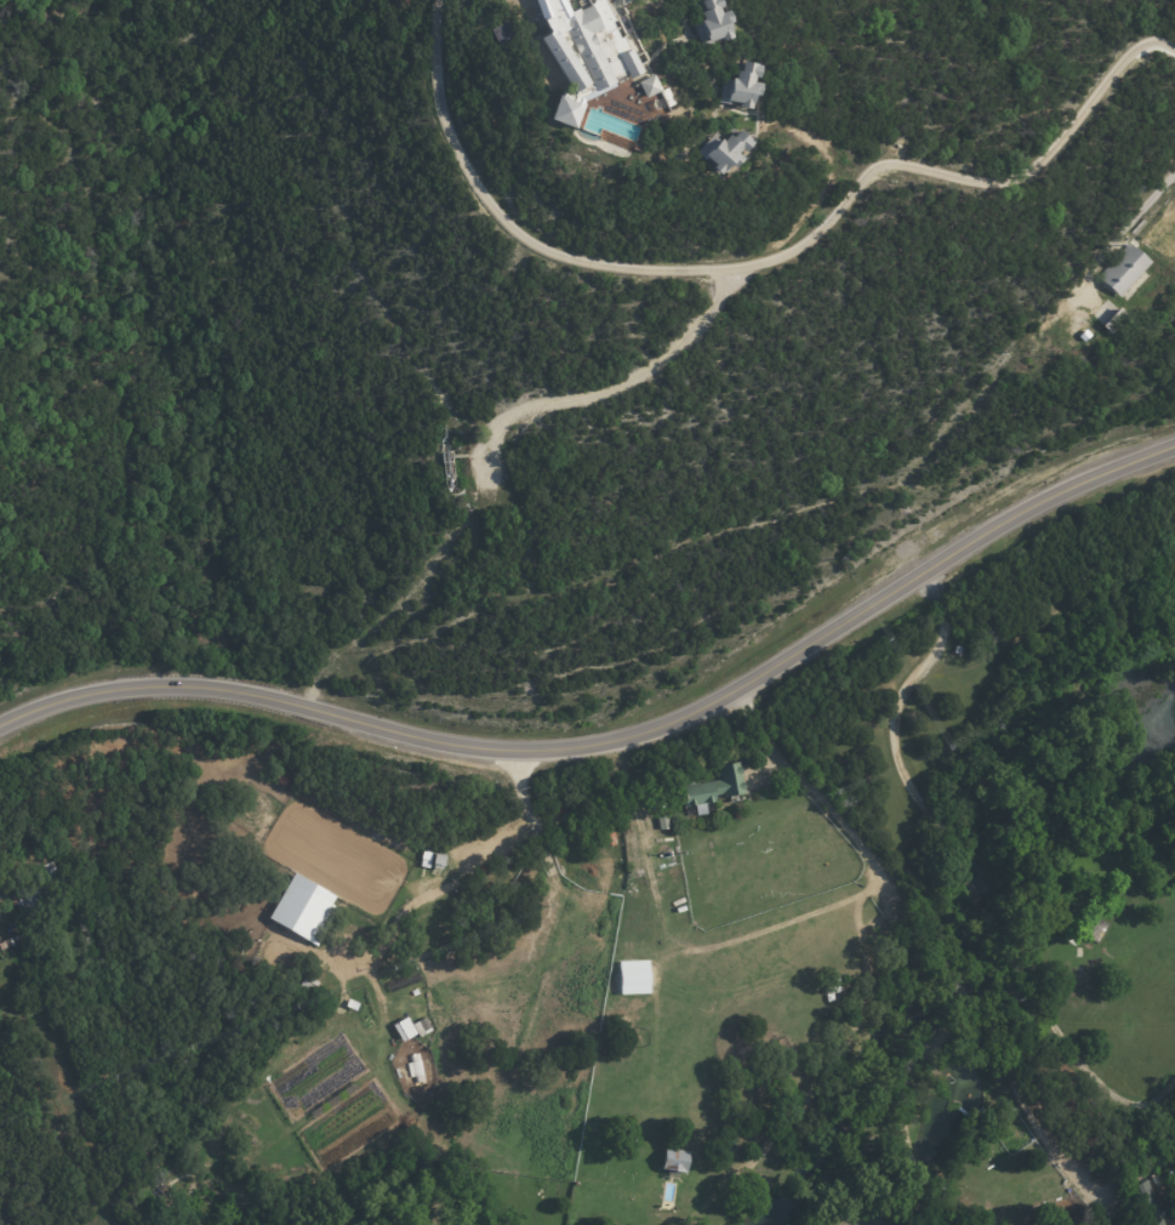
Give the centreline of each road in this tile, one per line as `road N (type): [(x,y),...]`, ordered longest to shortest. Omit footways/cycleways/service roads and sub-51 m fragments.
road 1 (secondary): [(0,726),(114,690),(201,688),(467,750),(514,754),(616,743),(688,717),(1040,501),(1174,446)]
road 2 (residential): [(441,0),(435,81),(455,152),(502,222),(547,252),(637,270),(726,272),(795,252),(875,165),(981,184),(1010,180),(1076,122),(1131,51),(1154,39),(1174,52)]

